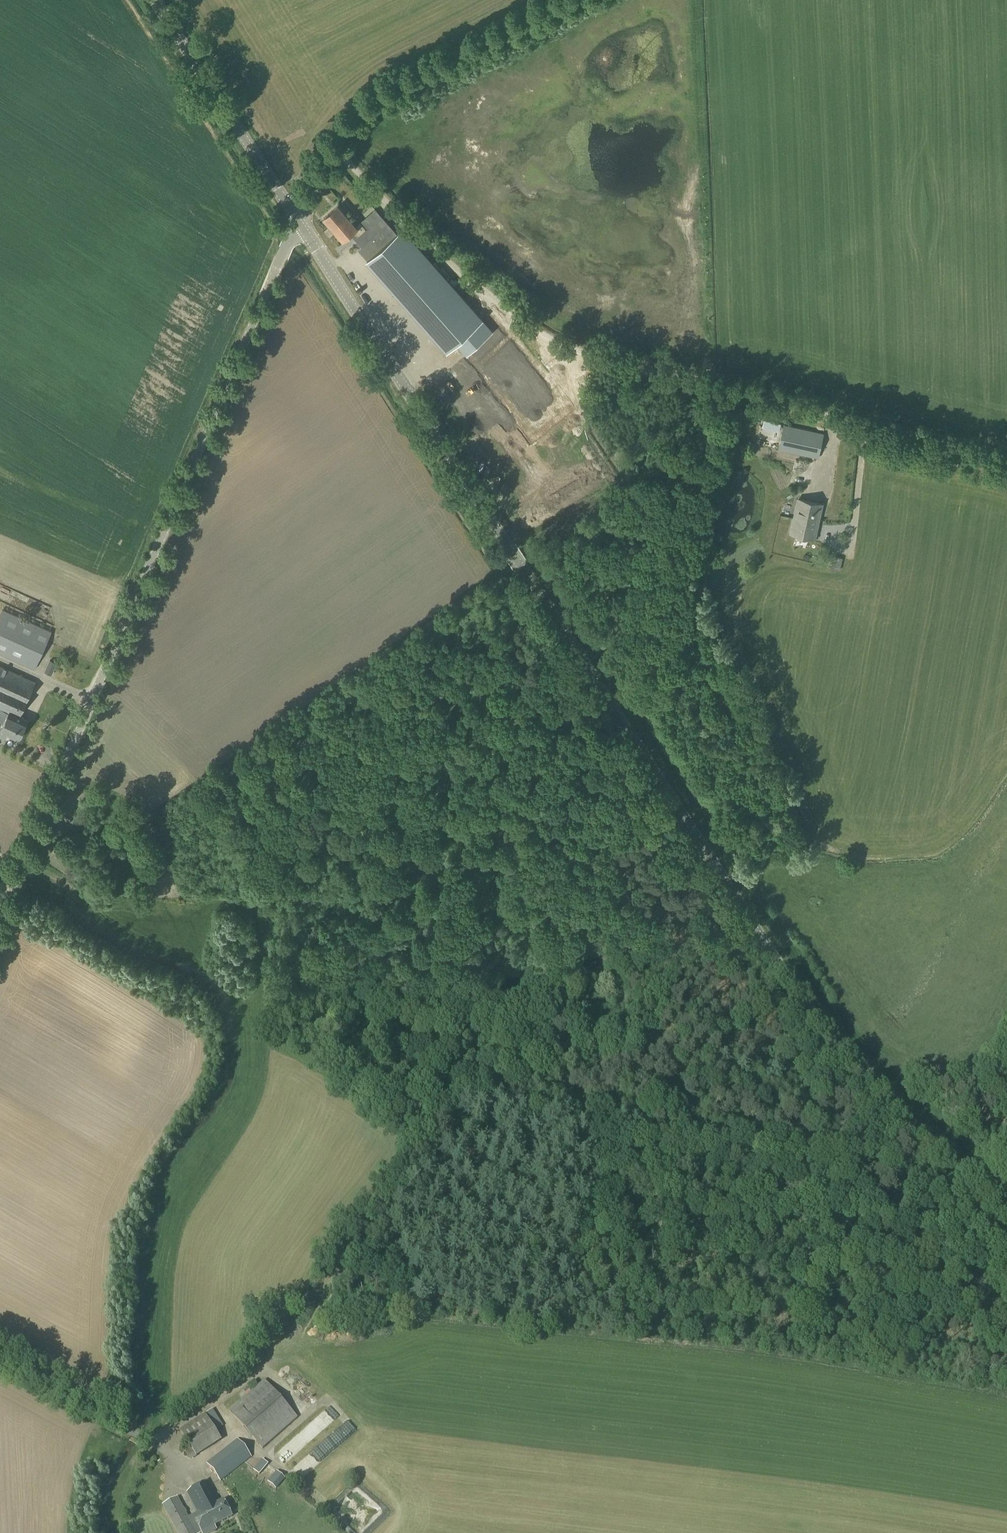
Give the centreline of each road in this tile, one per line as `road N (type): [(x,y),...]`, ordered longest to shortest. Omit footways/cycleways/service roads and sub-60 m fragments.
road 1 (secondary): [(1006,1219),(797,998),(575,666),(301,224)]
road 2 (track): [(963,1176),(913,1183),(864,1155),(766,1140),(707,1119),(636,1131),(559,1111),(529,1087),(497,1001),(486,832),(513,783),(510,741),(519,705),(575,666)]
road 3 (tertiary): [(0,919),(301,224)]
road 4 (unclassified): [(863,426),(560,343),(427,243),(334,147)]
road 5 (tertiary): [(334,147),(368,105),(567,0)]
road 6 (secondary): [(301,224),(156,0)]
road 7 (track): [(863,426),(1006,461)]

